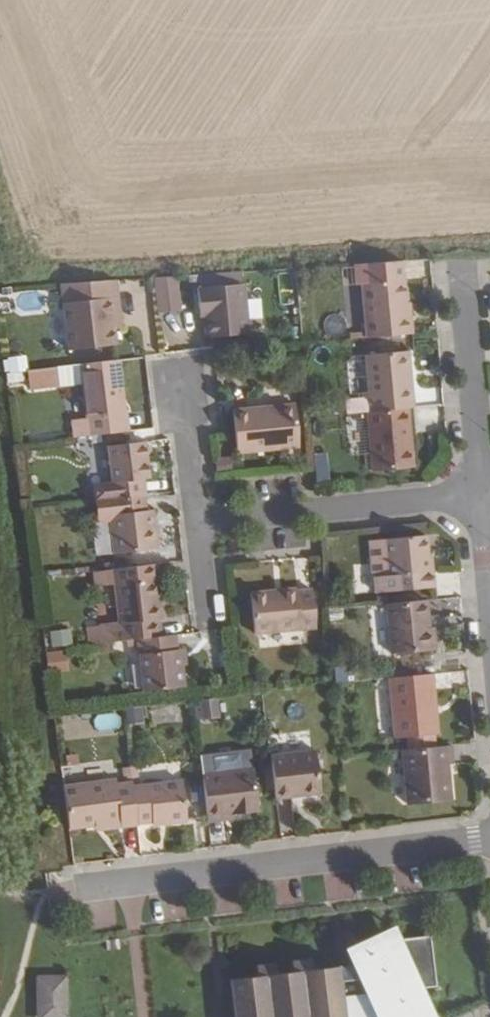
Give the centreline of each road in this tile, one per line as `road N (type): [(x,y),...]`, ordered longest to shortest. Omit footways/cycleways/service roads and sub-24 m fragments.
road 1 (residential): [(73,890),(489,838)]
road 2 (residential): [(481,495),(198,519)]
road 3 (residential): [(461,266),(481,495)]
road 4 (residential): [(198,519),(182,380)]

